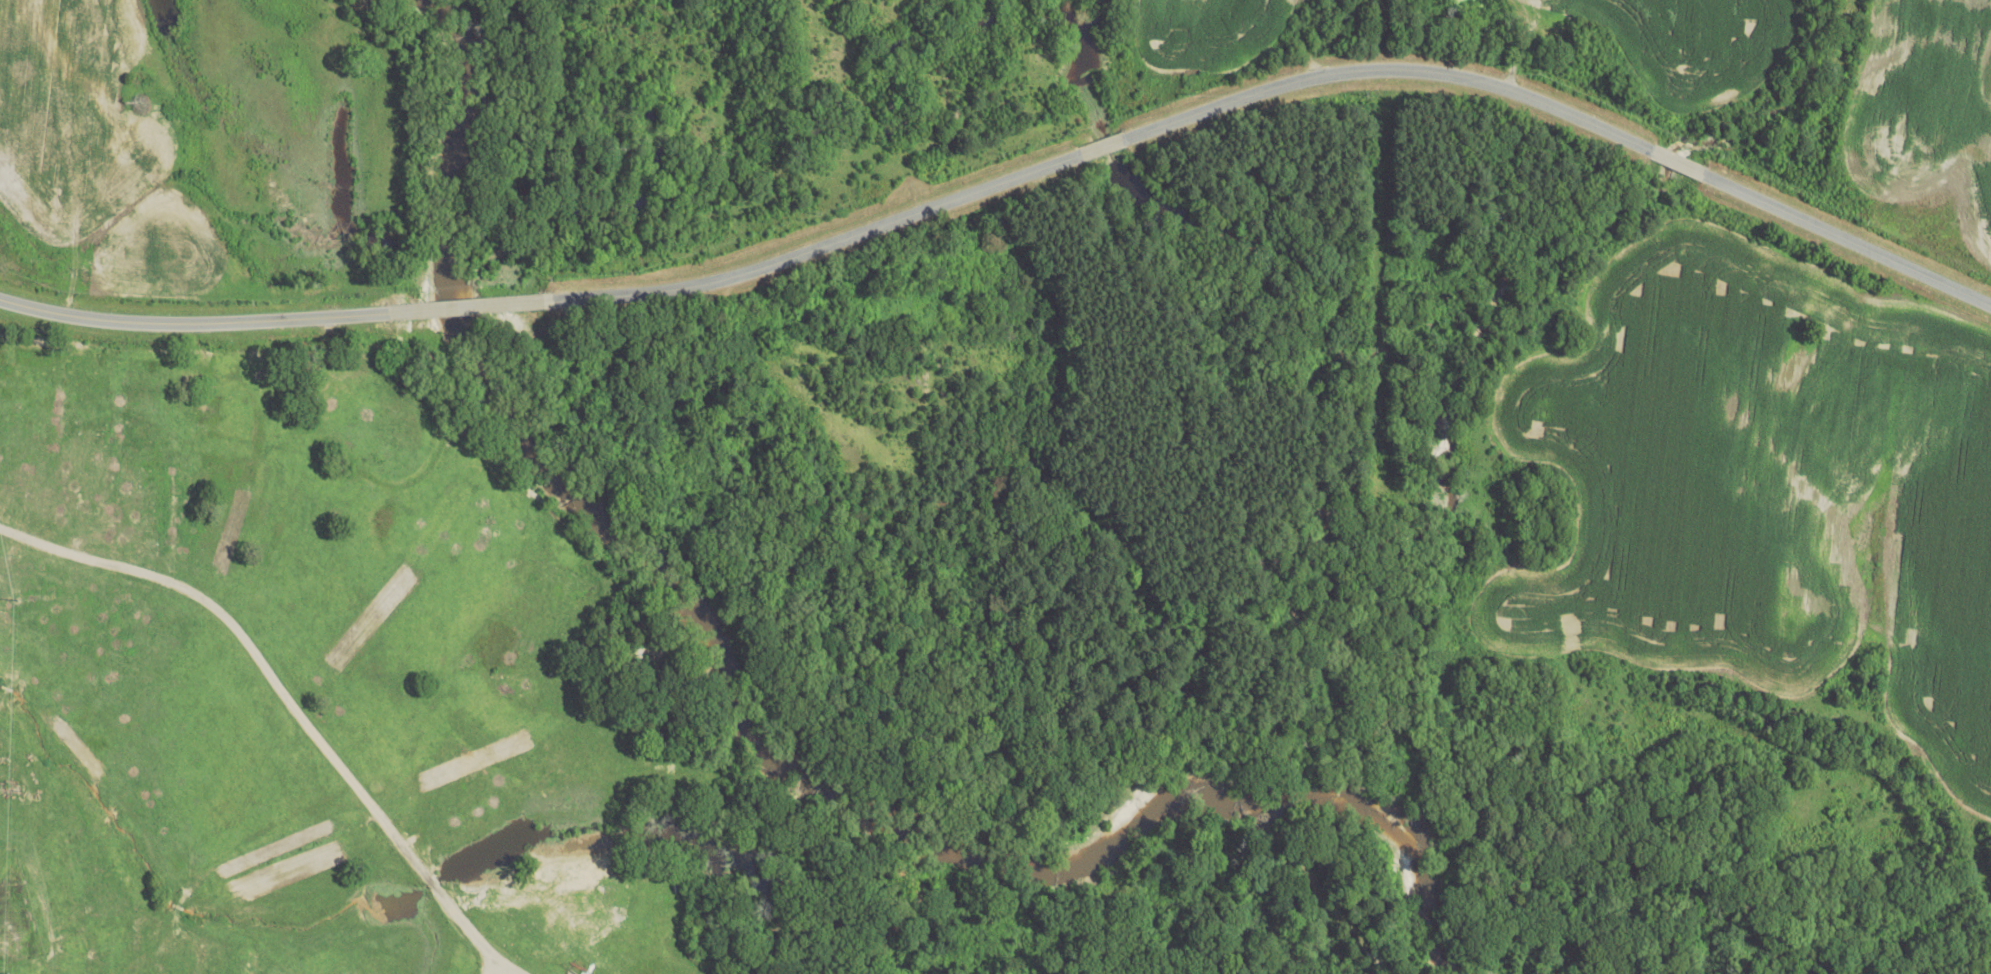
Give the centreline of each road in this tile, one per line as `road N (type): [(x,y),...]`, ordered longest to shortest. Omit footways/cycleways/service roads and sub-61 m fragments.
road 1 (tertiary): [(556,300),(721,277),(1087,154)]
road 2 (tertiary): [(1128,139),(1280,86),(1375,68),(1444,71),(1524,91),(1654,149)]
road 3 (tertiary): [(0,298),(143,322),(388,314)]
road 4 (tertiary): [(1709,175),(1990,305)]
road 5 (tertiary): [(388,314),(556,300)]

